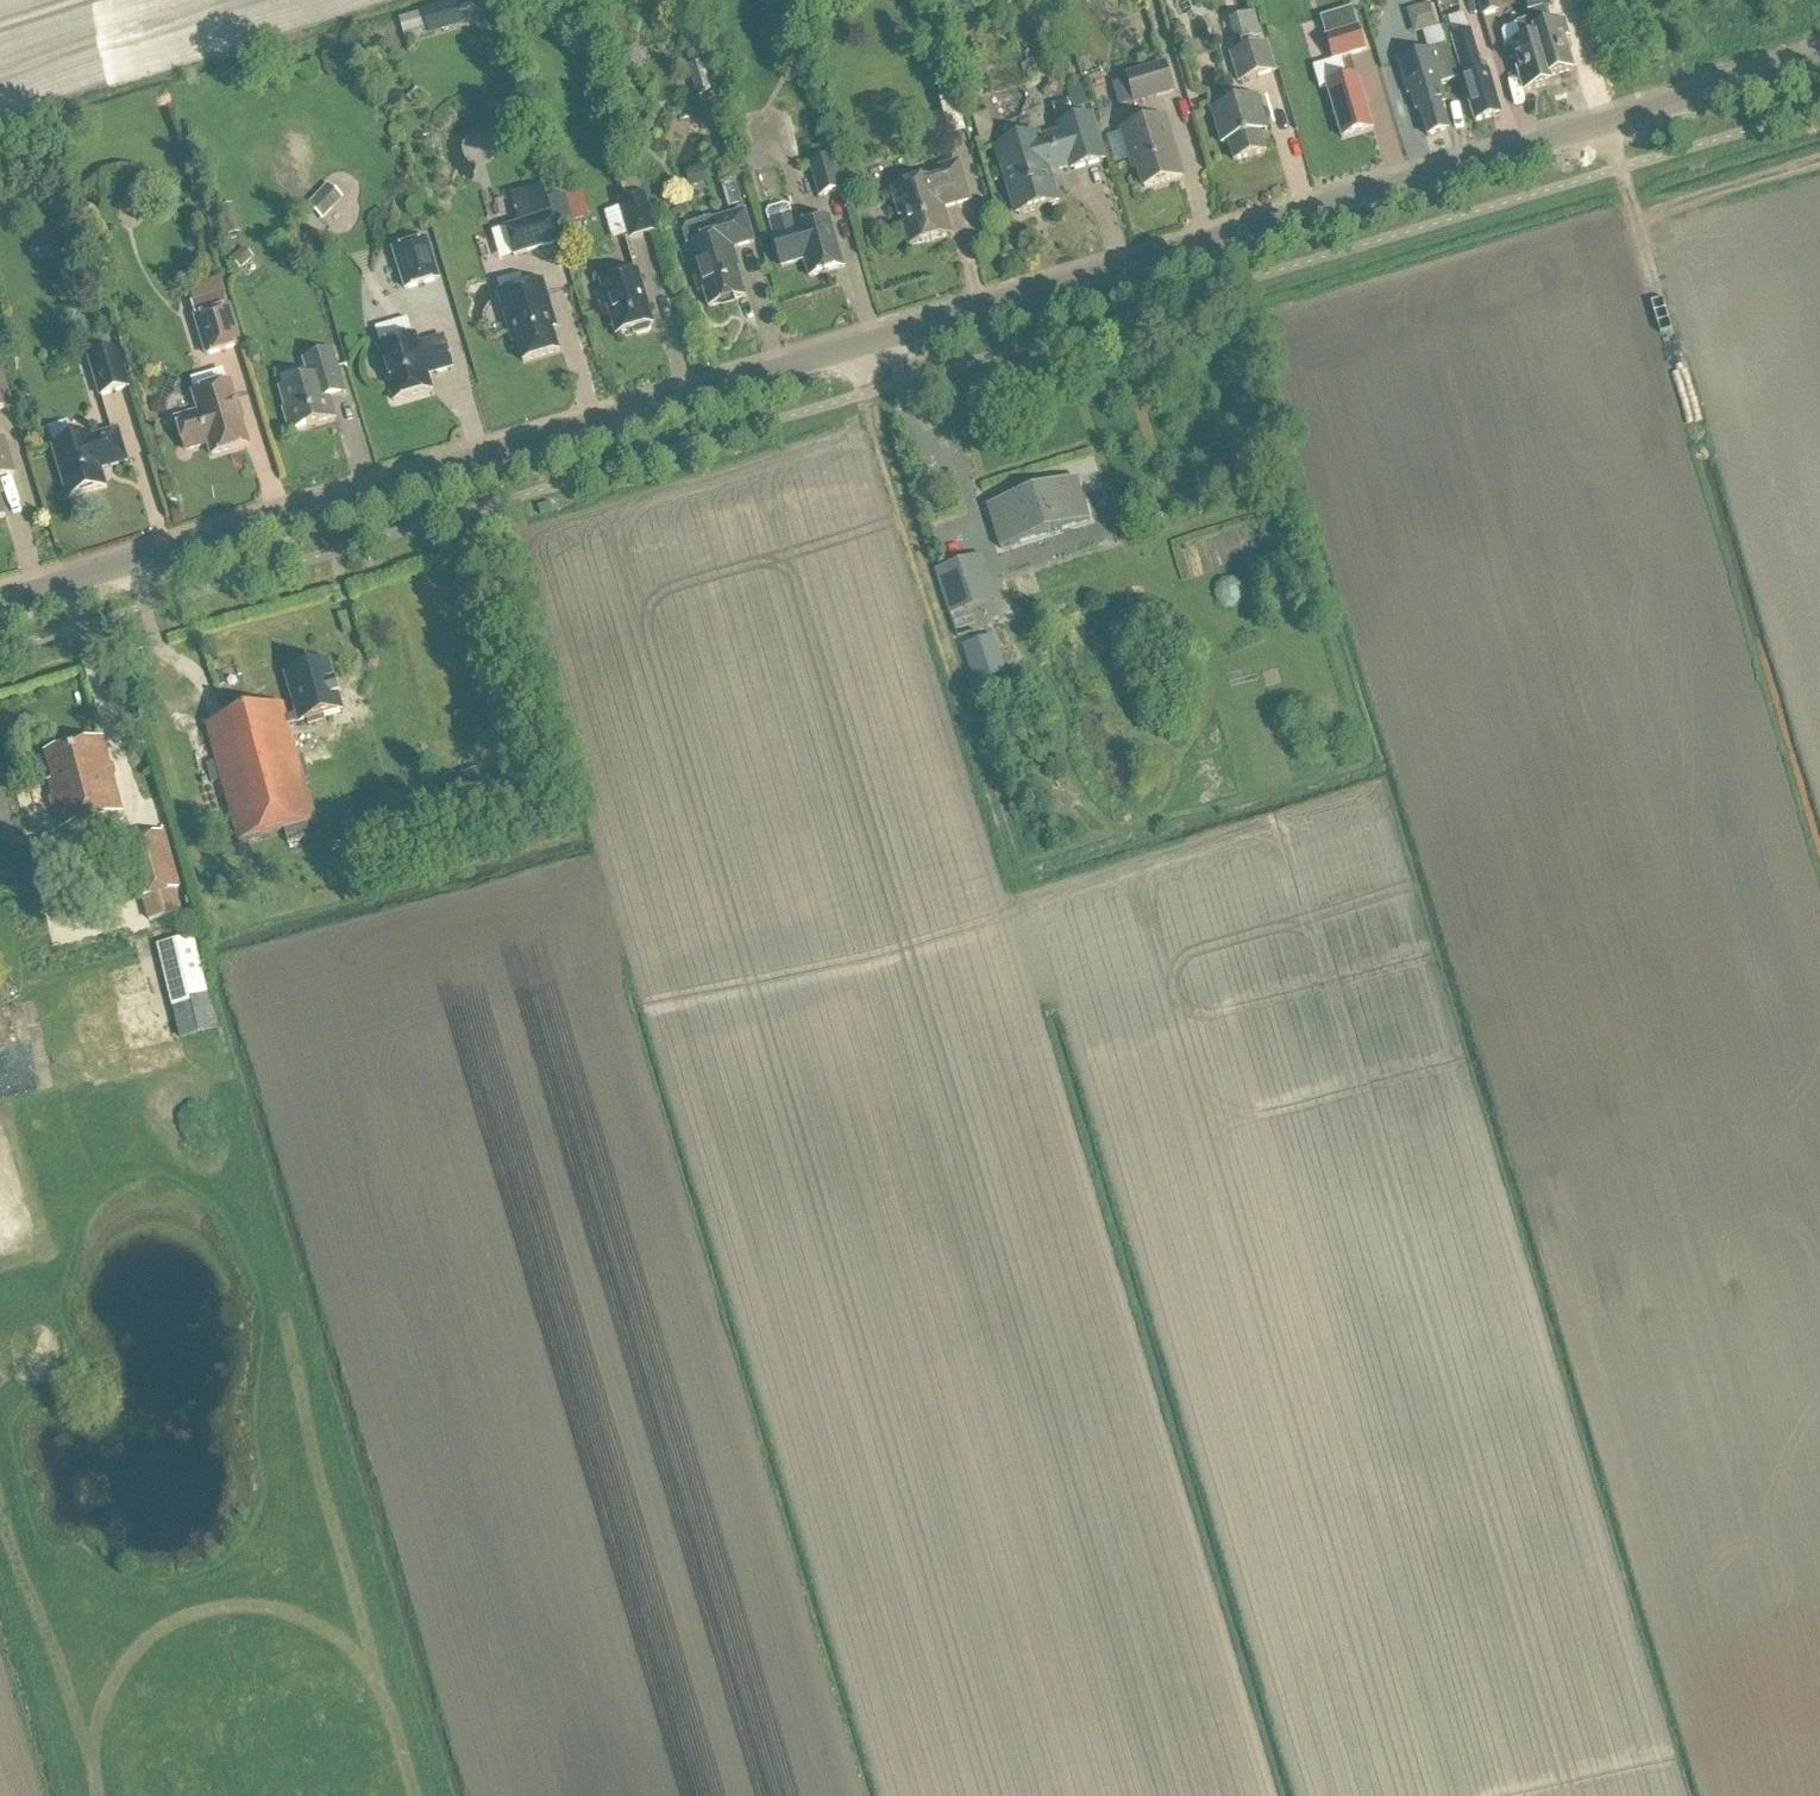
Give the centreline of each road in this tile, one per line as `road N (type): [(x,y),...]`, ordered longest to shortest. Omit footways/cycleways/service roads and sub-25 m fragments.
road 1 (tertiary): [(0,605),(1819,61)]

